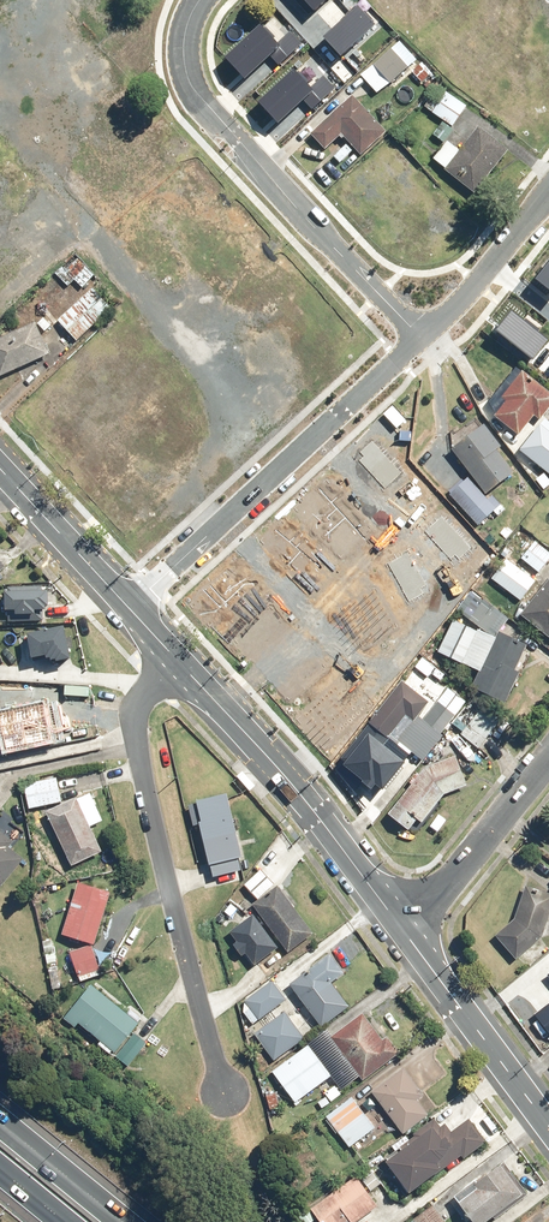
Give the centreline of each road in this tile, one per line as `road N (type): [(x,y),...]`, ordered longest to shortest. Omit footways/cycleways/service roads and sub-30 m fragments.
road 1 (residential): [(224,1098),(134,734),(134,719),(174,662)]
road 2 (residential): [(426,338),(194,95),(177,44),(202,0)]
road 3 (residential): [(426,338),(125,605)]
road 4 (secondary): [(409,936),(265,753),(174,662)]
road 5 (secondary): [(548,1128),(409,936)]
road 6 (residential): [(548,752),(409,936)]
road 7 (residential): [(548,193),(426,338)]
road 8 (secondary): [(0,469),(125,605)]
road 9 (motorway): [(0,1123),(124,1221)]

